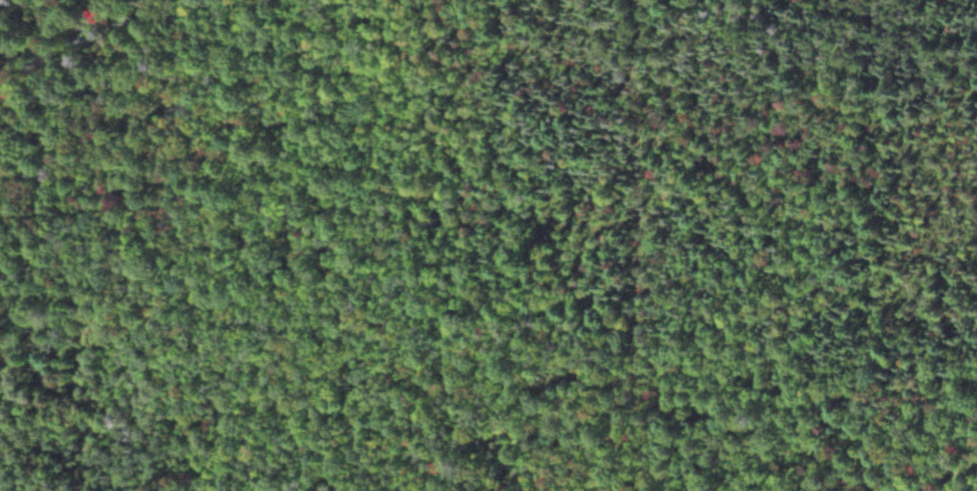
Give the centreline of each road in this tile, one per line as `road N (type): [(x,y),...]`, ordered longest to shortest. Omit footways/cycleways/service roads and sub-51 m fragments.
road 1 (residential): [(631,490),(628,0)]

